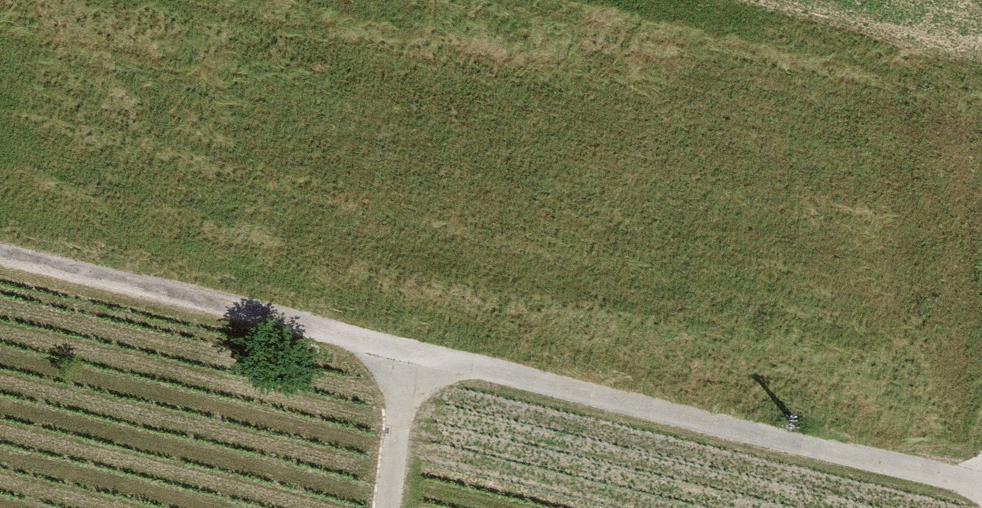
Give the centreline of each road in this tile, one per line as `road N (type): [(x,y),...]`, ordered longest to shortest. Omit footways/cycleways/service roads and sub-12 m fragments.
road 1 (track): [(435,357),(981,485)]
road 2 (track): [(0,256),(435,357)]
road 3 (track): [(403,507),(435,357)]
road 4 (track): [(981,143),(969,0)]

